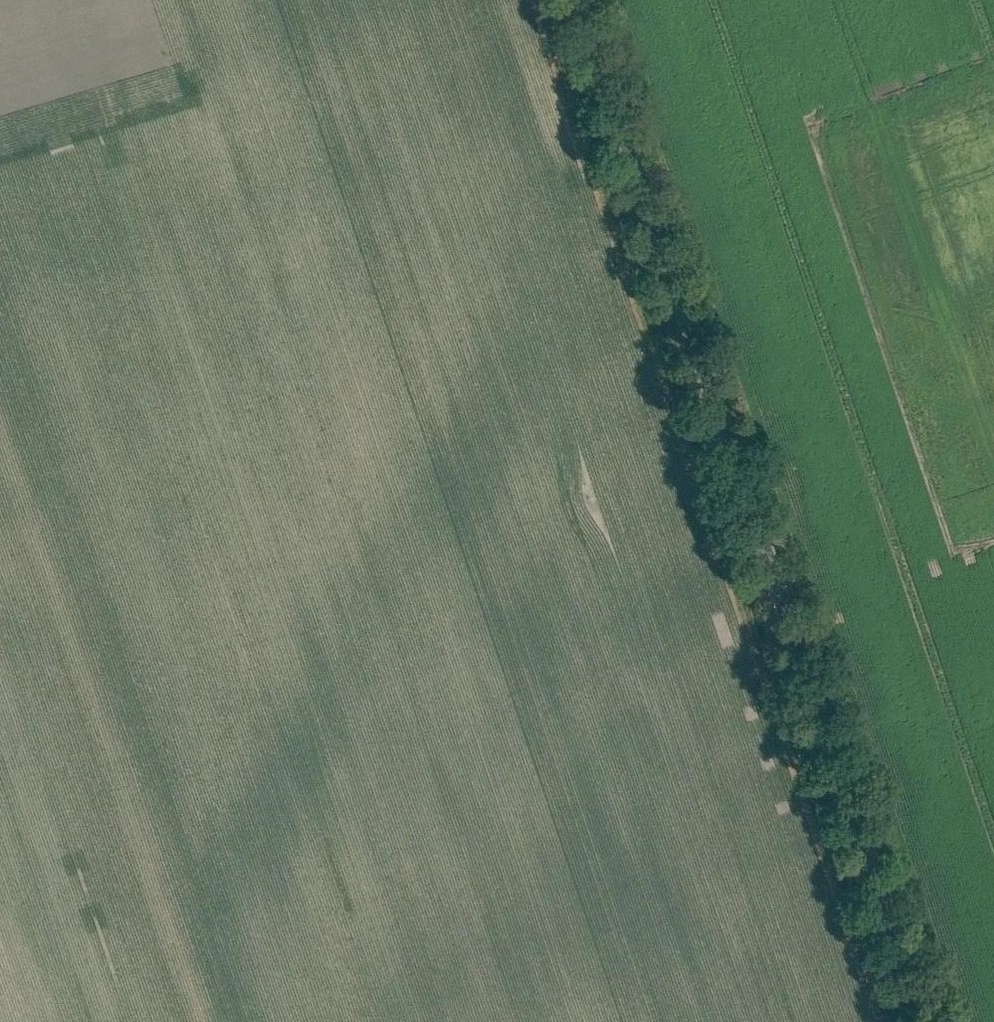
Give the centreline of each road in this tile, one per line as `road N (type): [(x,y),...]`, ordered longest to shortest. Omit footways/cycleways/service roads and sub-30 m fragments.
road 1 (unclassified): [(584,0),(932,1021)]

